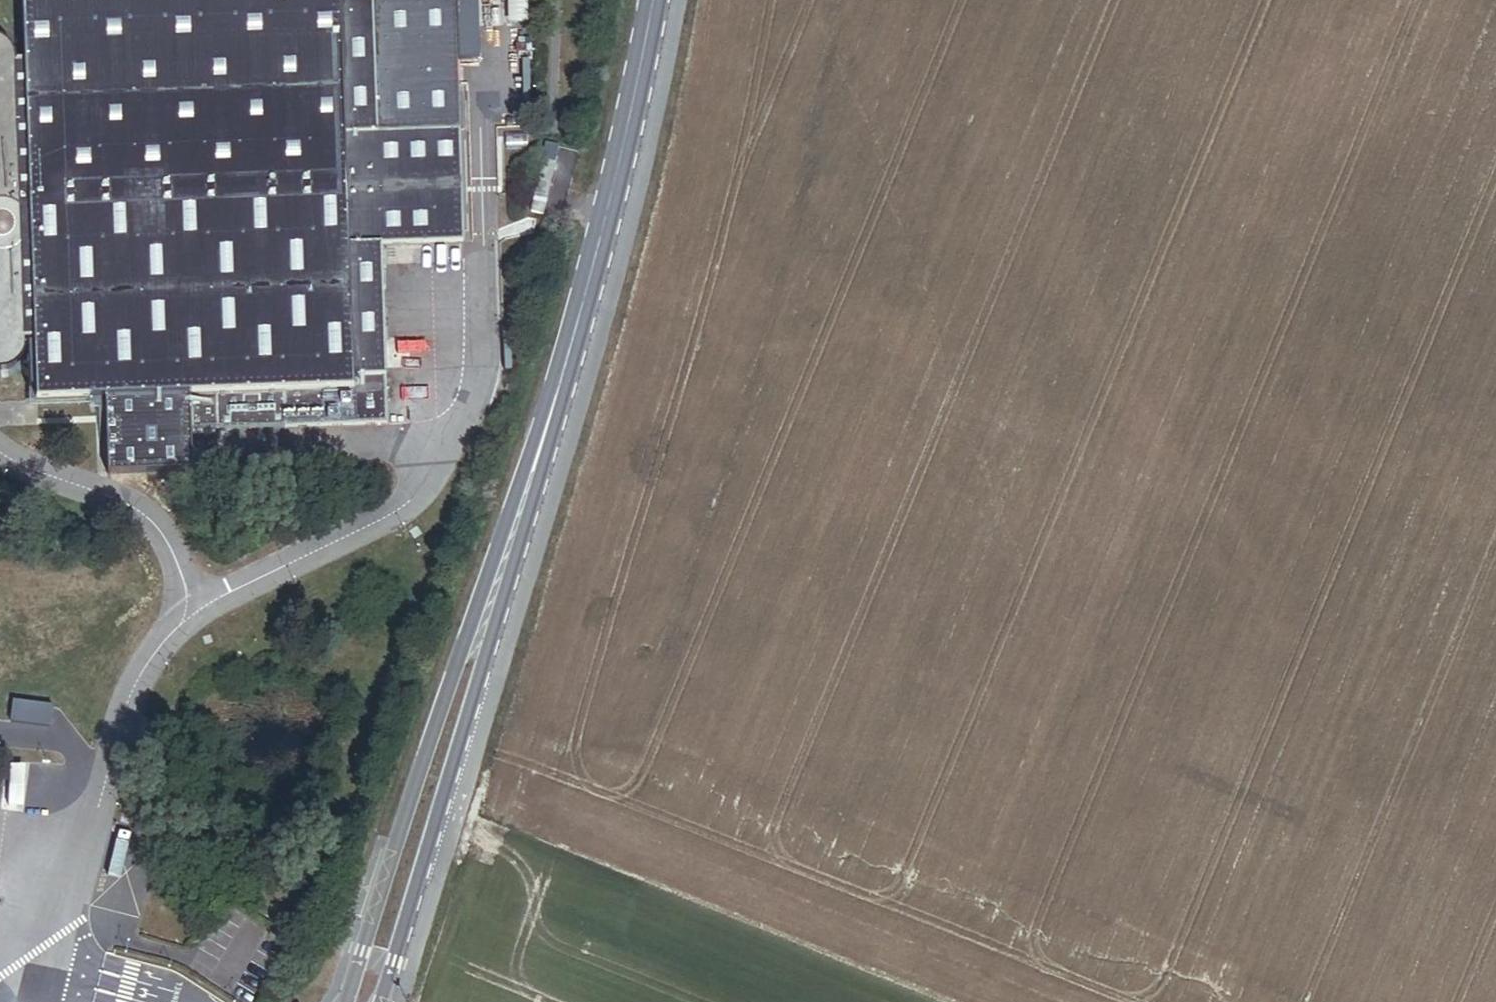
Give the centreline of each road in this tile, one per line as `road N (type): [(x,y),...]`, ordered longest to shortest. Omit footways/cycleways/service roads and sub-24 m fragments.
road 1 (tertiary): [(364,1001),(572,340),(652,0)]
road 2 (unclassified): [(190,619),(130,703),(48,1001)]
road 3 (unclassified): [(443,442),(410,512),(190,619)]
road 4 (unclassified): [(0,460),(141,521),(181,568),(190,619)]

